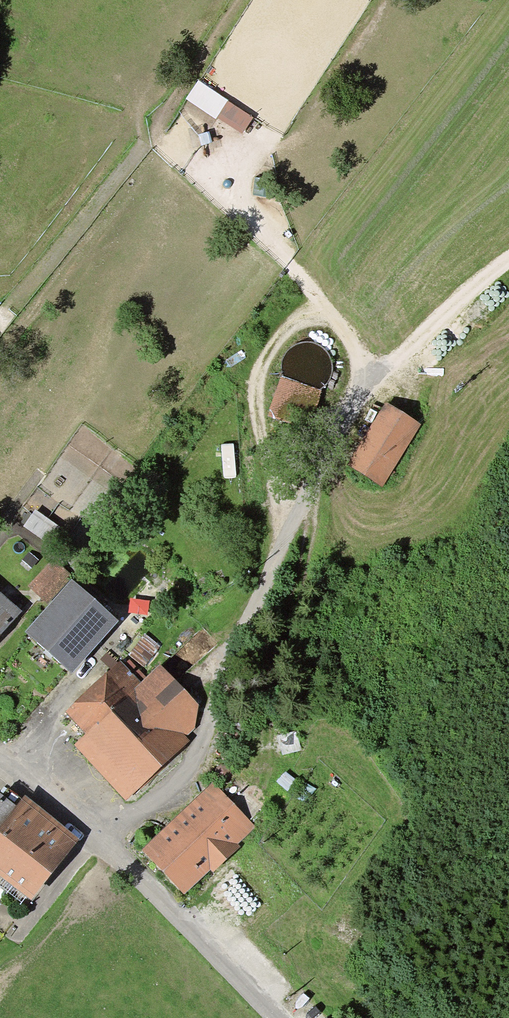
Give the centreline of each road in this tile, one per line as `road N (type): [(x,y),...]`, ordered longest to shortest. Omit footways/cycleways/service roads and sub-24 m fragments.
road 1 (track): [(110,838),(190,765),(256,595),(353,416),(391,365)]
road 2 (unclassified): [(277,1017),(110,838),(0,760)]
road 3 (track): [(373,389),(362,355),(336,320),(291,329),(268,353),(259,392),(263,444),(285,539)]
road 4 (track): [(508,262),(391,365)]

